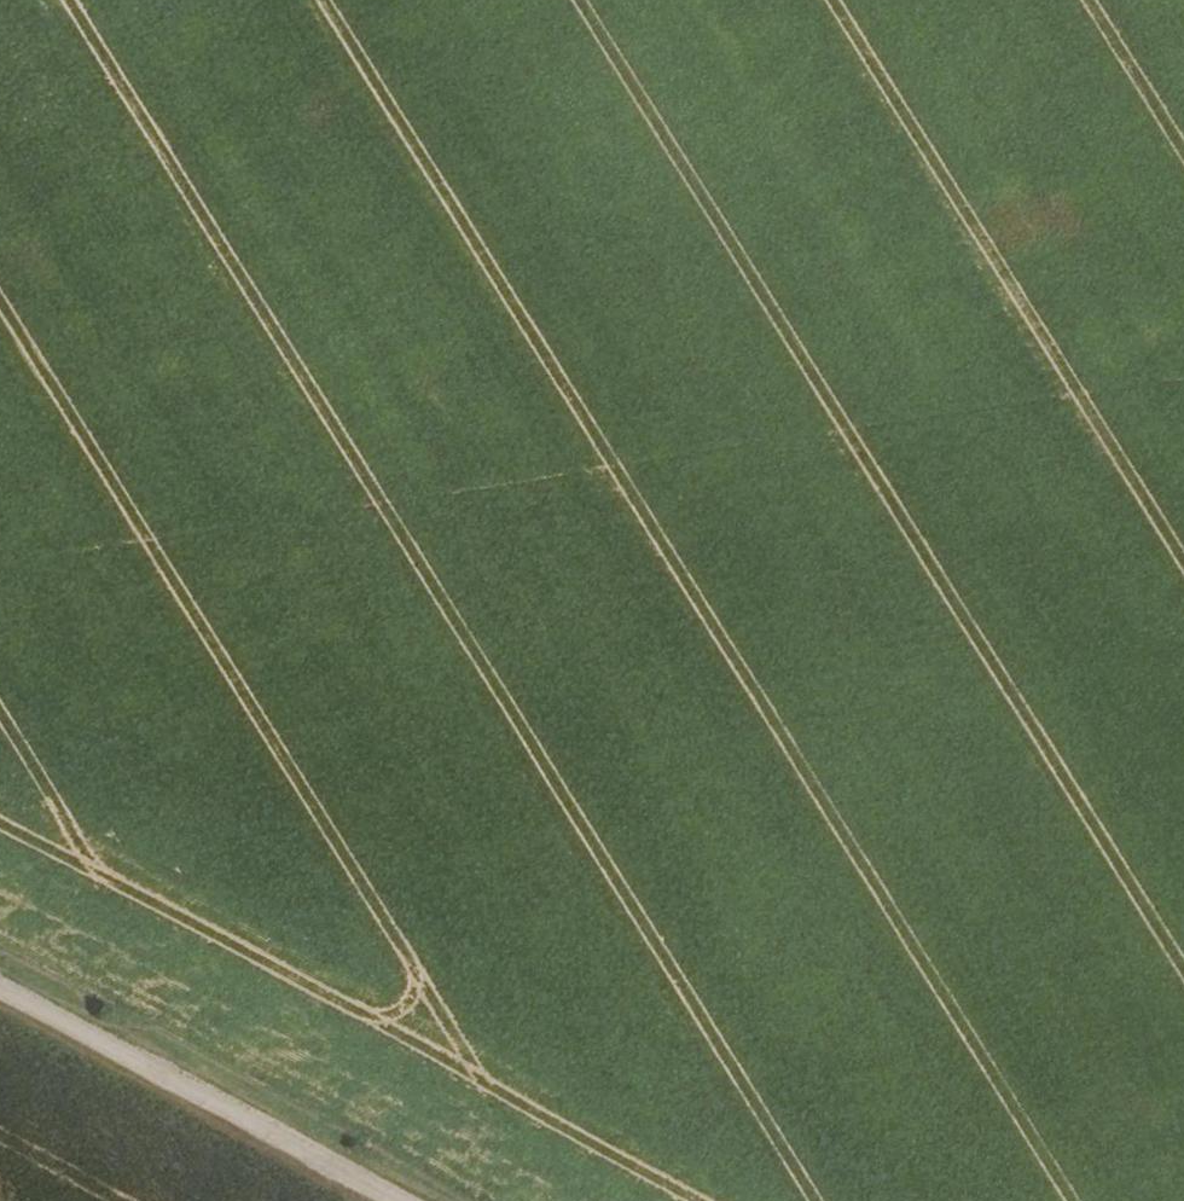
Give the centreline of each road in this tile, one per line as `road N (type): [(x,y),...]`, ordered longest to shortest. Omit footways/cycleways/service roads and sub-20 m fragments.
road 1 (unclassified): [(399,1200),(0,989)]

